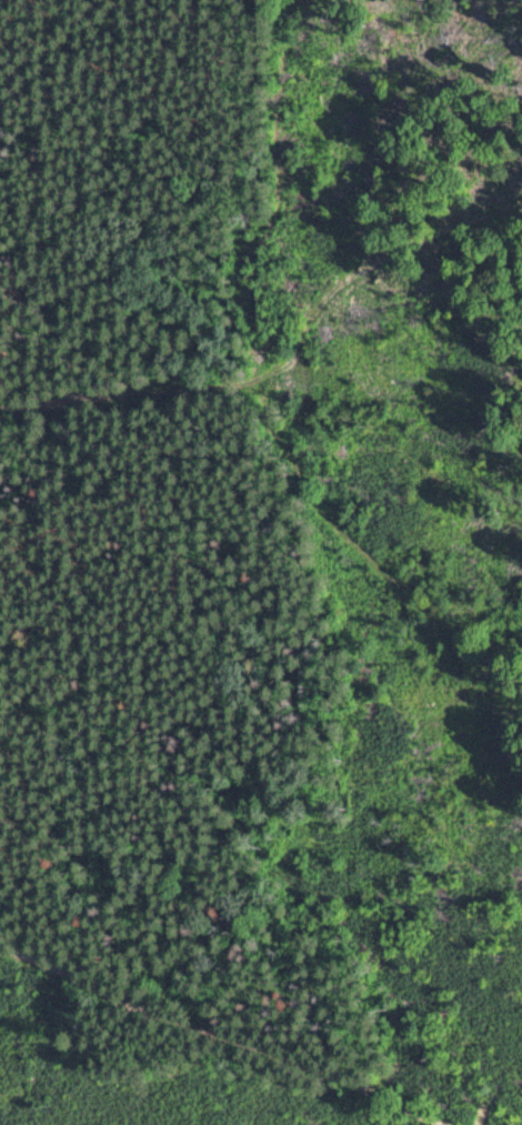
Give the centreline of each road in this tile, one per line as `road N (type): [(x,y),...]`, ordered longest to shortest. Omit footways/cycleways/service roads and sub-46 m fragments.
road 1 (track): [(0,952),(173,1019),(297,1054),(434,1112),(448,1124)]

